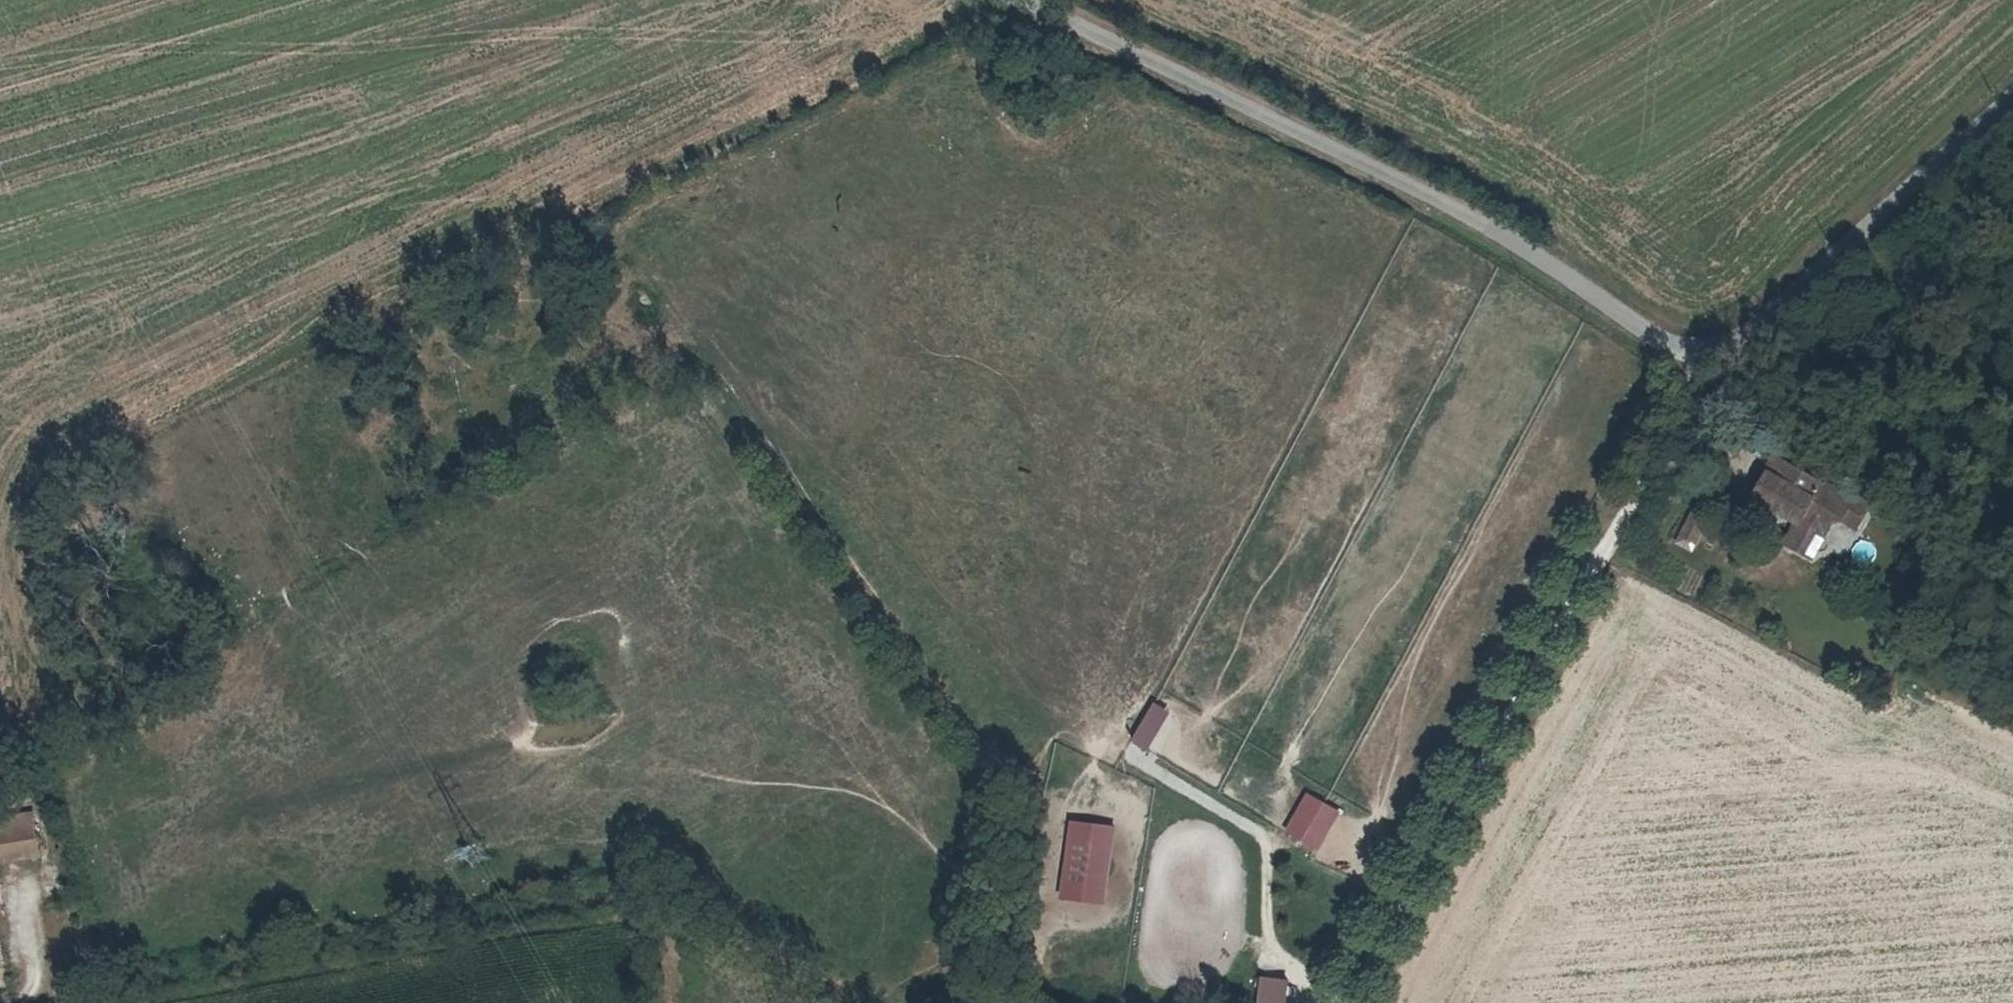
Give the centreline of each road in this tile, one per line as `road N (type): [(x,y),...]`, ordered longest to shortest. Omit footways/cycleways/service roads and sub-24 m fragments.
road 1 (unclassified): [(2012,135),(1889,250),(1722,383),(1496,243),(1212,87),(1015,0)]
road 2 (track): [(1722,383),(1382,1002)]
road 3 (track): [(787,1002),(694,929),(644,921),(159,1002)]

